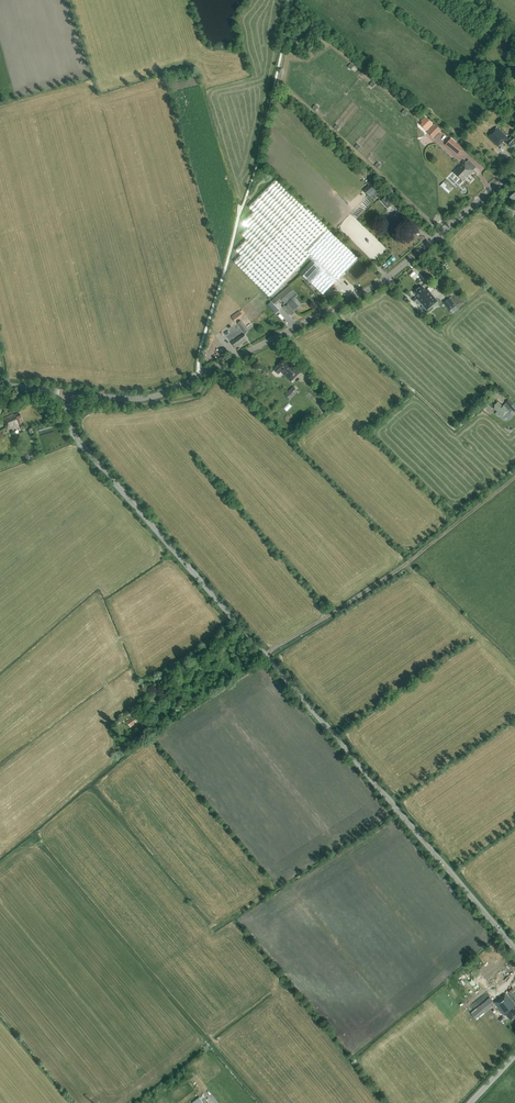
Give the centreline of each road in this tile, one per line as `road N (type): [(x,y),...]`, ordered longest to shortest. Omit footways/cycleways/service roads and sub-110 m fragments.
road 1 (tertiary): [(514,949),(75,437),(71,393)]
road 2 (tertiary): [(71,393),(154,397),(200,377),(389,277),(514,171)]
road 3 (track): [(238,624),(160,678),(156,698),(134,713)]

